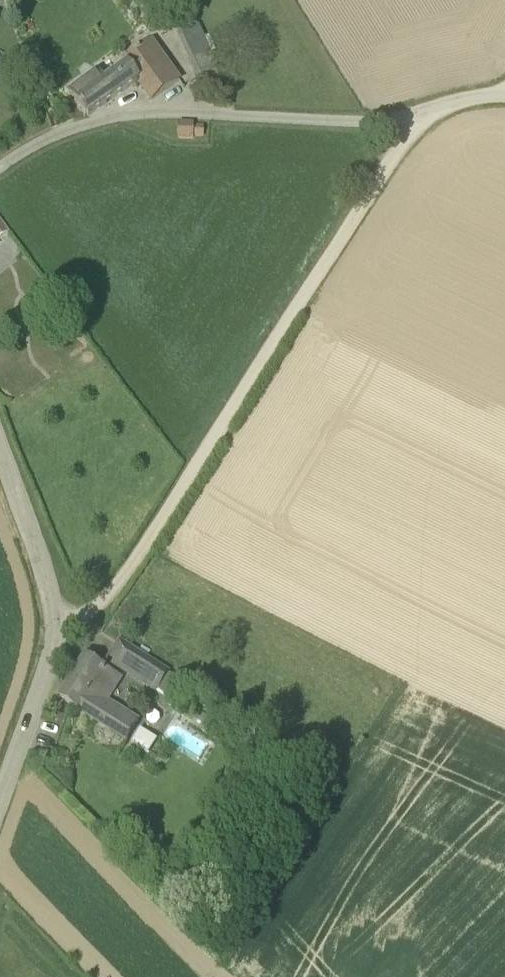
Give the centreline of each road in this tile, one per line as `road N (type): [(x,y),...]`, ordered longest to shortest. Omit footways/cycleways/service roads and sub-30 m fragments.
road 1 (track): [(48,633),(68,628),(143,543),(418,113)]
road 2 (unclassified): [(0,163),(50,130),(107,112),(352,121),(418,113),(447,99),(504,95)]
road 3 (unclassified): [(0,774),(48,651),(49,606),(0,469)]

